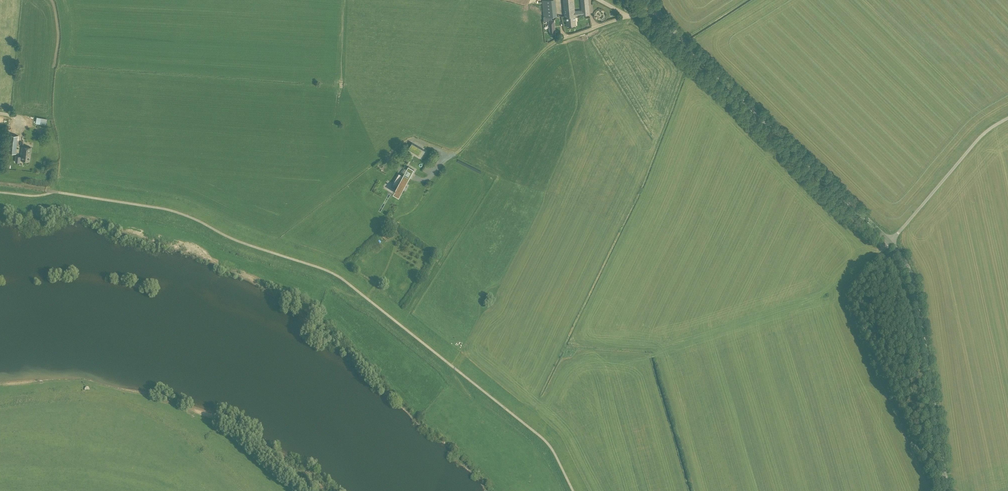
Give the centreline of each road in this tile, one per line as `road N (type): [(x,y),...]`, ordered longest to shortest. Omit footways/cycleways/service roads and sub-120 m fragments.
road 1 (tertiary): [(893,243),(655,11)]
road 2 (tertiary): [(947,490),(917,288),(893,243)]
road 3 (unclassified): [(893,243),(970,147),(1007,116)]

